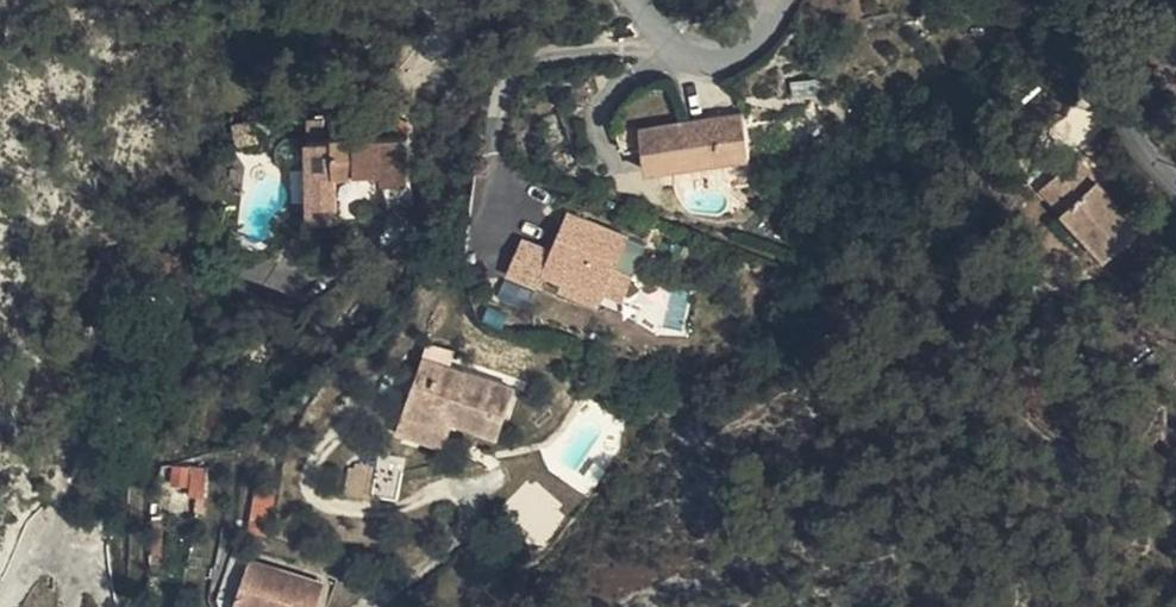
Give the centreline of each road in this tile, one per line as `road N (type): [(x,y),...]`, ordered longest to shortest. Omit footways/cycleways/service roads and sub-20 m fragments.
road 1 (residential): [(1175,191),(1146,154),(1095,0)]
road 2 (residential): [(782,0),(766,34),(710,54),(668,41),(629,0)]

